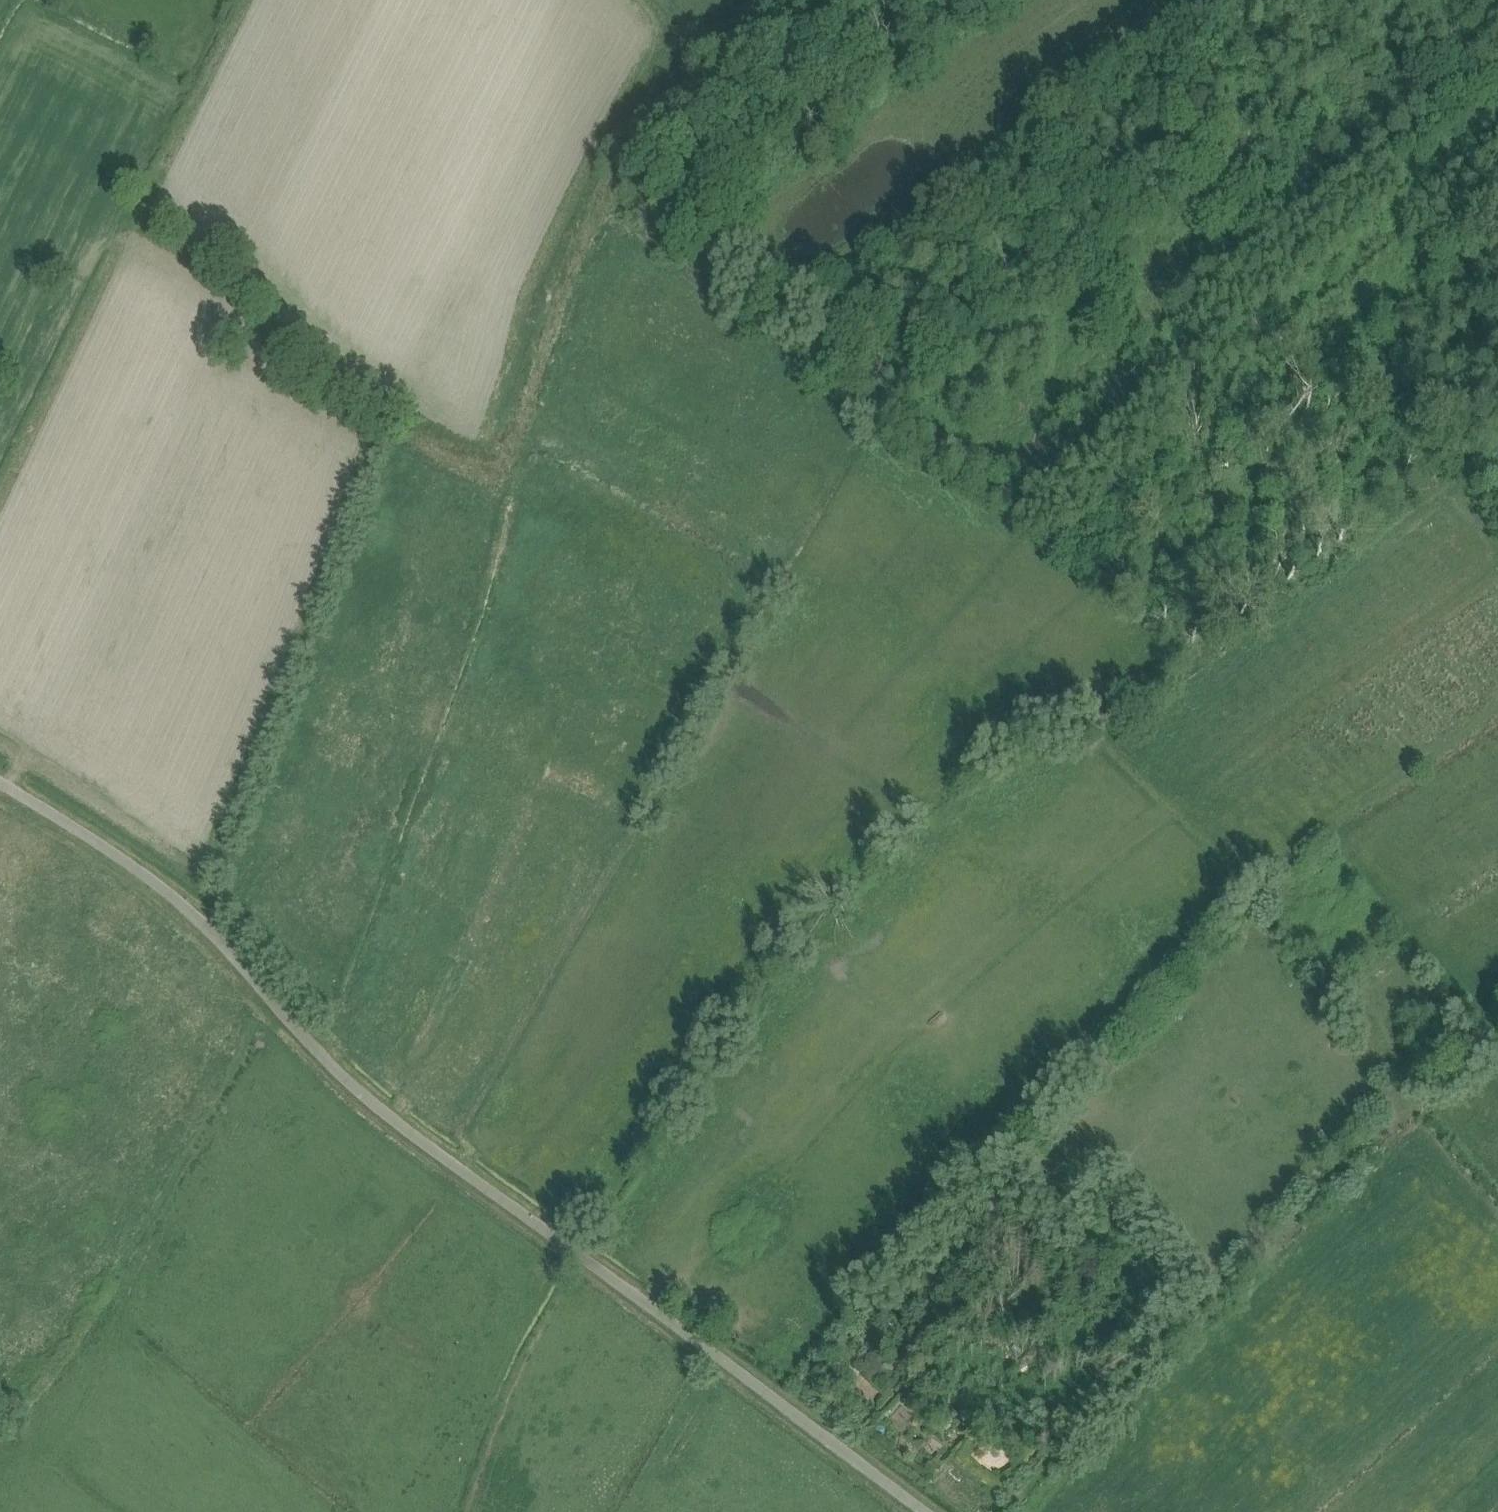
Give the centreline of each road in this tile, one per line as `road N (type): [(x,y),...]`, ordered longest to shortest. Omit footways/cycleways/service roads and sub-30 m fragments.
road 1 (unclassified): [(928,1511),(368,1098),(171,891),(0,782)]
road 2 (track): [(1004,1511),(1413,1099),(1497,1030)]

